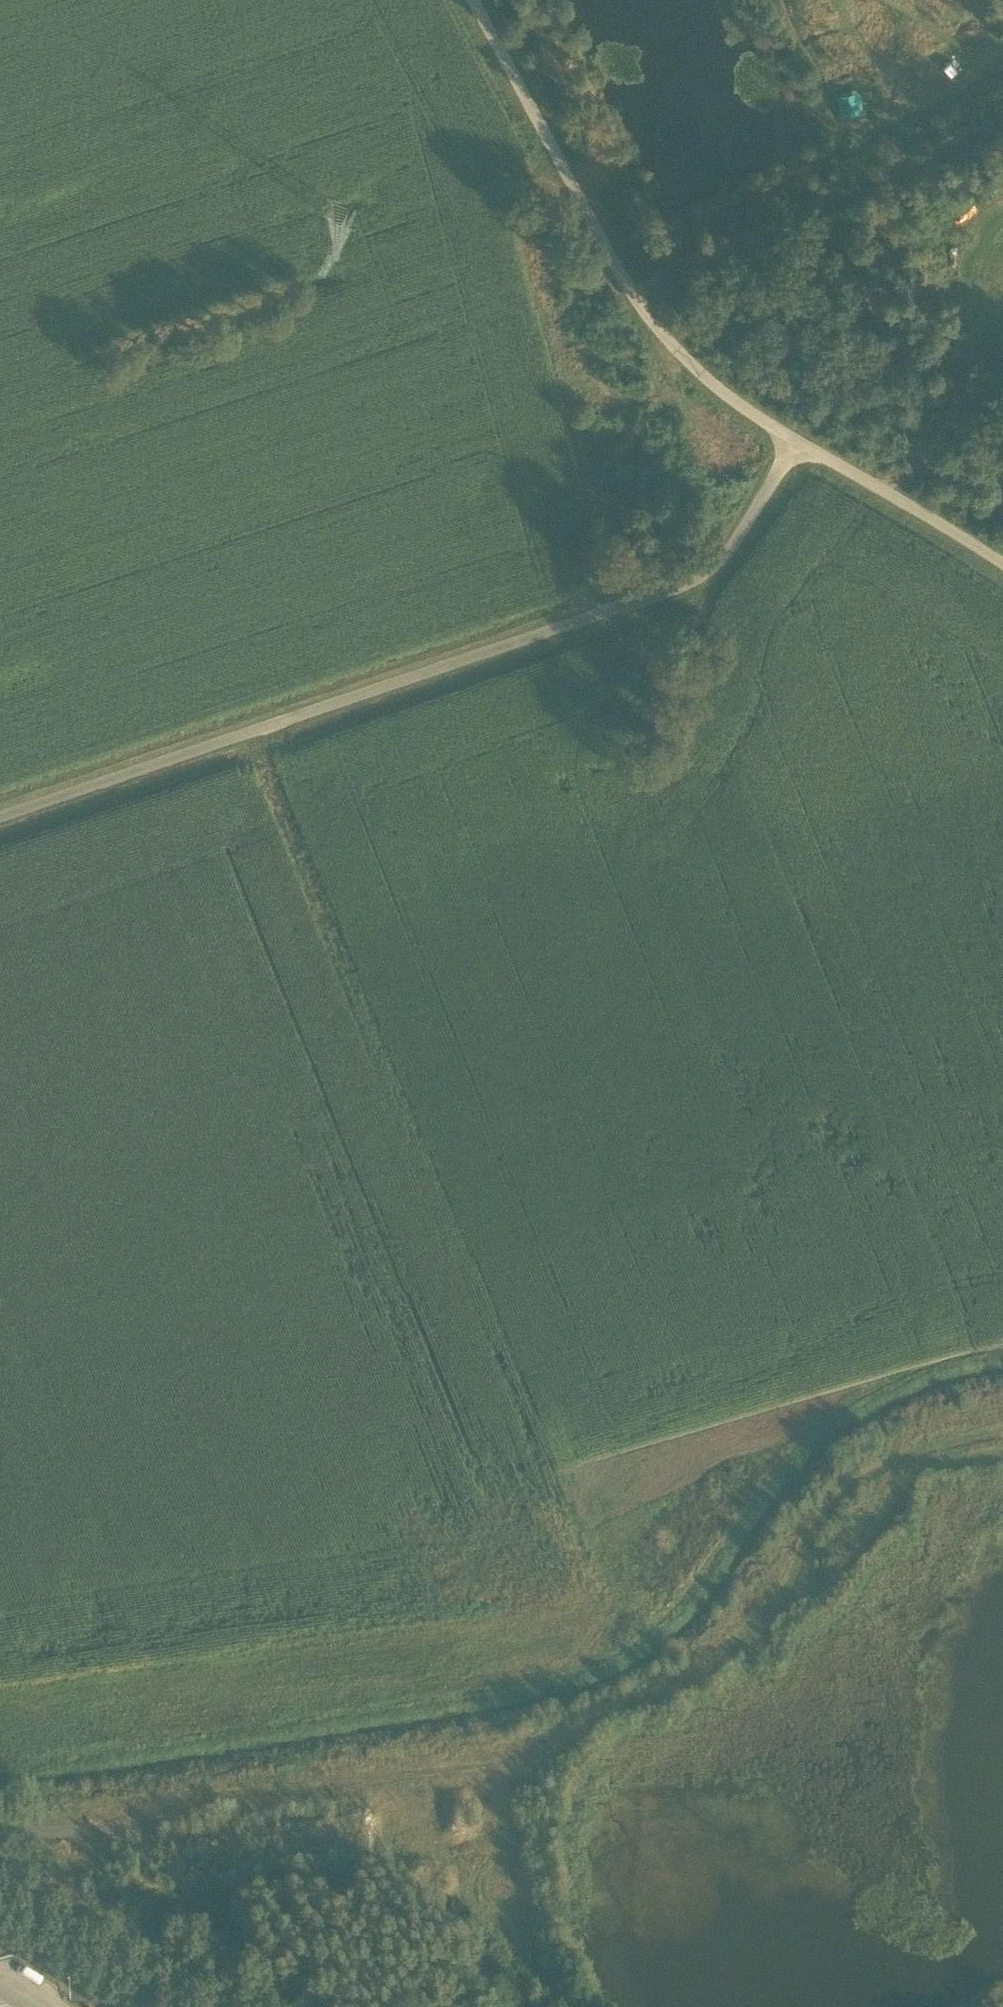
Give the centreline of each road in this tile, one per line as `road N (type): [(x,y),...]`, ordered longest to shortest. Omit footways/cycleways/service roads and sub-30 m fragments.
road 1 (track): [(19,1826),(34,1818),(528,1754),(718,1653),(791,1562),(835,1490),(906,1447),(1002,1426)]
road 2 (unclassified): [(0,815),(693,581),(731,551),(793,440)]
road 3 (track): [(1002,121),(629,289)]
road 4 (unclassified): [(629,289),(474,0)]
road 5 (unclassified): [(1002,563),(793,440)]
road 6 (unclassified): [(629,289),(713,384),(793,440)]
road 7 (track): [(497,1762),(520,1937),(537,1963)]

